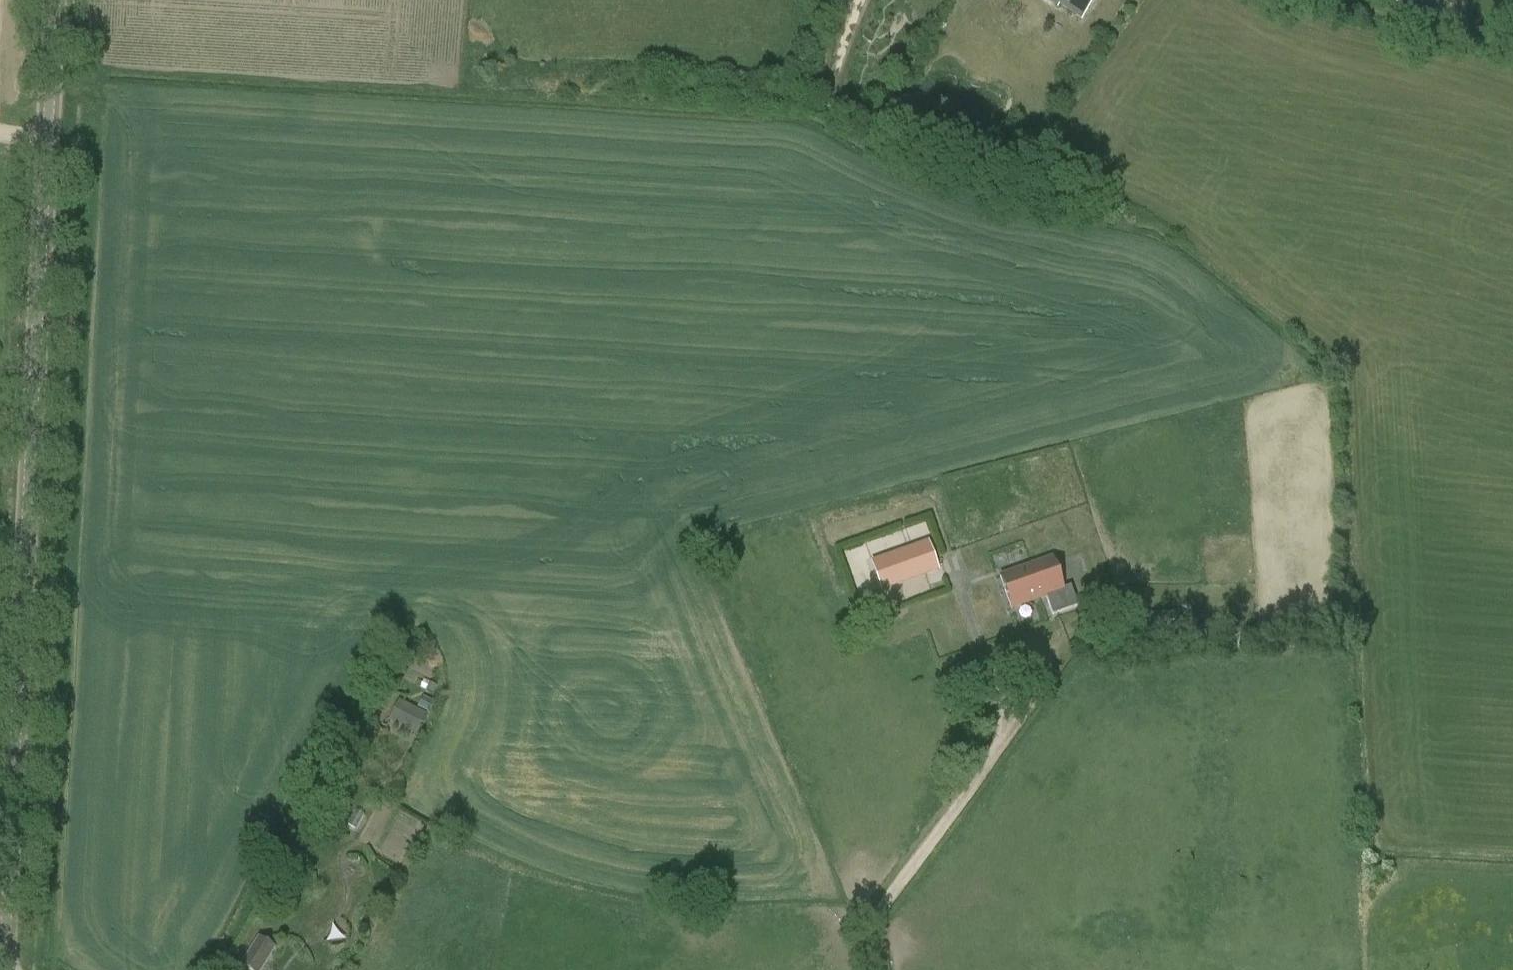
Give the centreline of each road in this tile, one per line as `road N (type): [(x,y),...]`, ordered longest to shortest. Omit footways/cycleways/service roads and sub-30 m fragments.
road 1 (tertiary): [(4,969),(56,0)]

